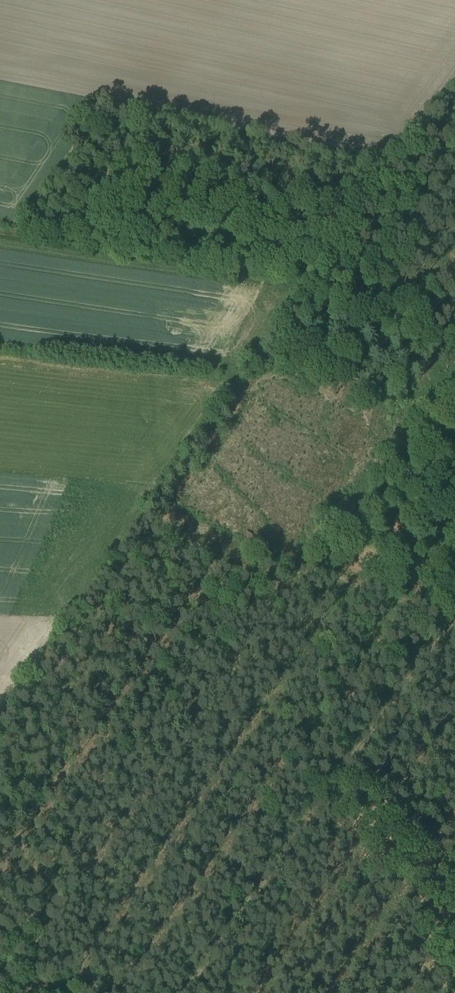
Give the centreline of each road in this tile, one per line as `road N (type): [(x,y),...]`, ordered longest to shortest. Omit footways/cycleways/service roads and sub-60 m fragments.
road 1 (track): [(183,992),(454,617)]

